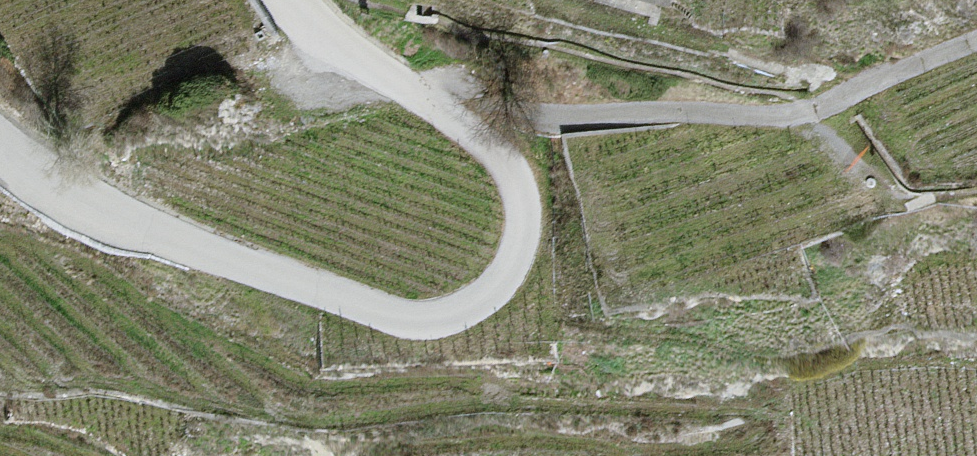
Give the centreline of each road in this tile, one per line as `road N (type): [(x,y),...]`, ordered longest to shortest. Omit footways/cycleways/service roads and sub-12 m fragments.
road 1 (unclassified): [(0,154),(76,203),(376,312),(427,322),(469,312),(519,258),(520,191),(502,159),(292,0)]
road 2 (track): [(422,103),(447,92),(541,117),(810,115),(976,43)]

